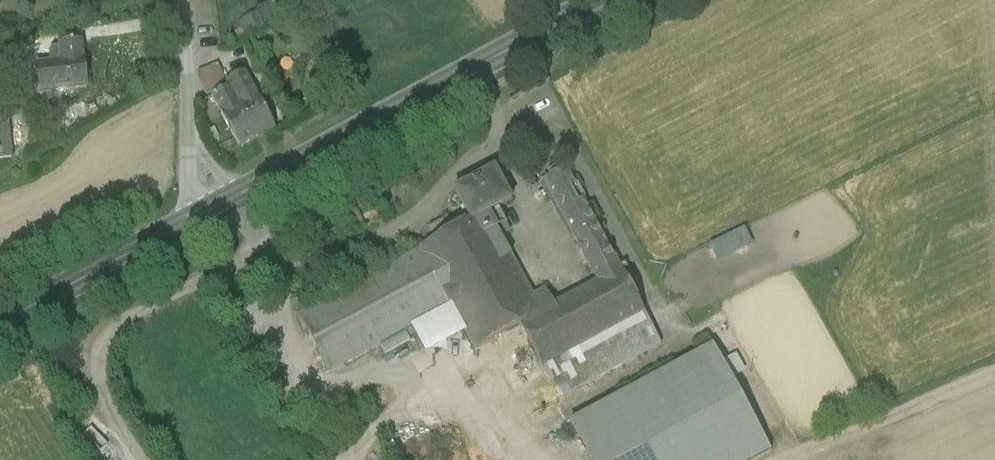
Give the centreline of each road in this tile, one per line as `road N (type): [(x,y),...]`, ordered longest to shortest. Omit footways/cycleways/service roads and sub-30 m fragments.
road 1 (primary): [(601,0),(214,210)]
road 2 (primary): [(214,210),(0,323)]
road 3 (unclassified): [(185,0),(198,175),(214,210)]

